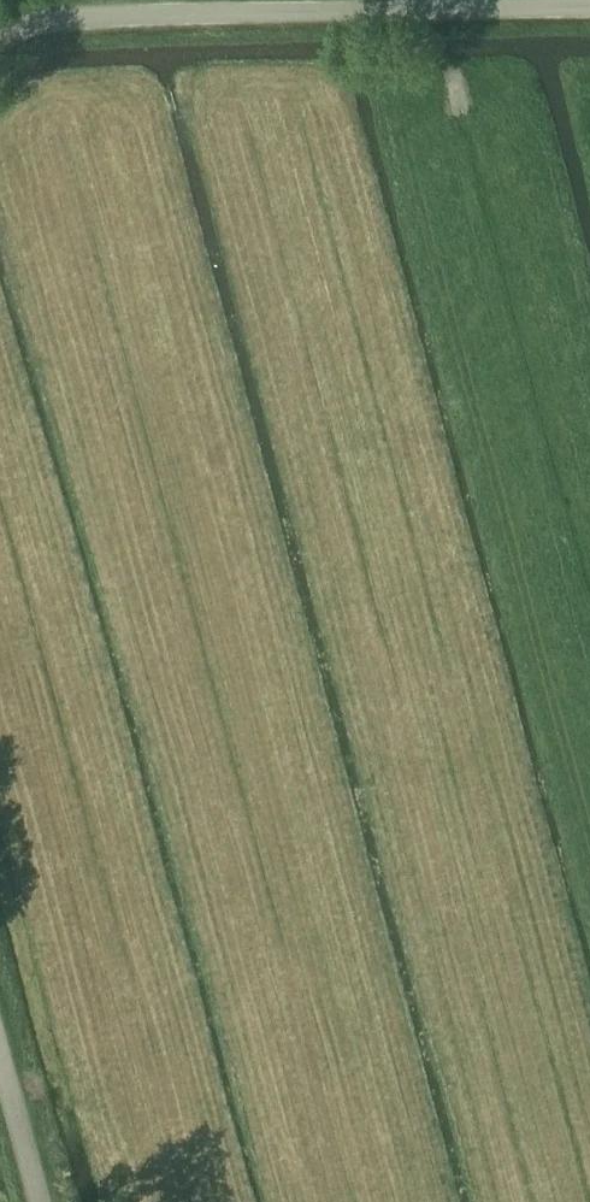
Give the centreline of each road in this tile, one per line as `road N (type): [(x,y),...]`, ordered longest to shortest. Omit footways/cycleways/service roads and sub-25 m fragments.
road 1 (unclassified): [(589,5),(73,18),(0,35)]
road 2 (unclassified): [(38,1201),(0,1058)]

